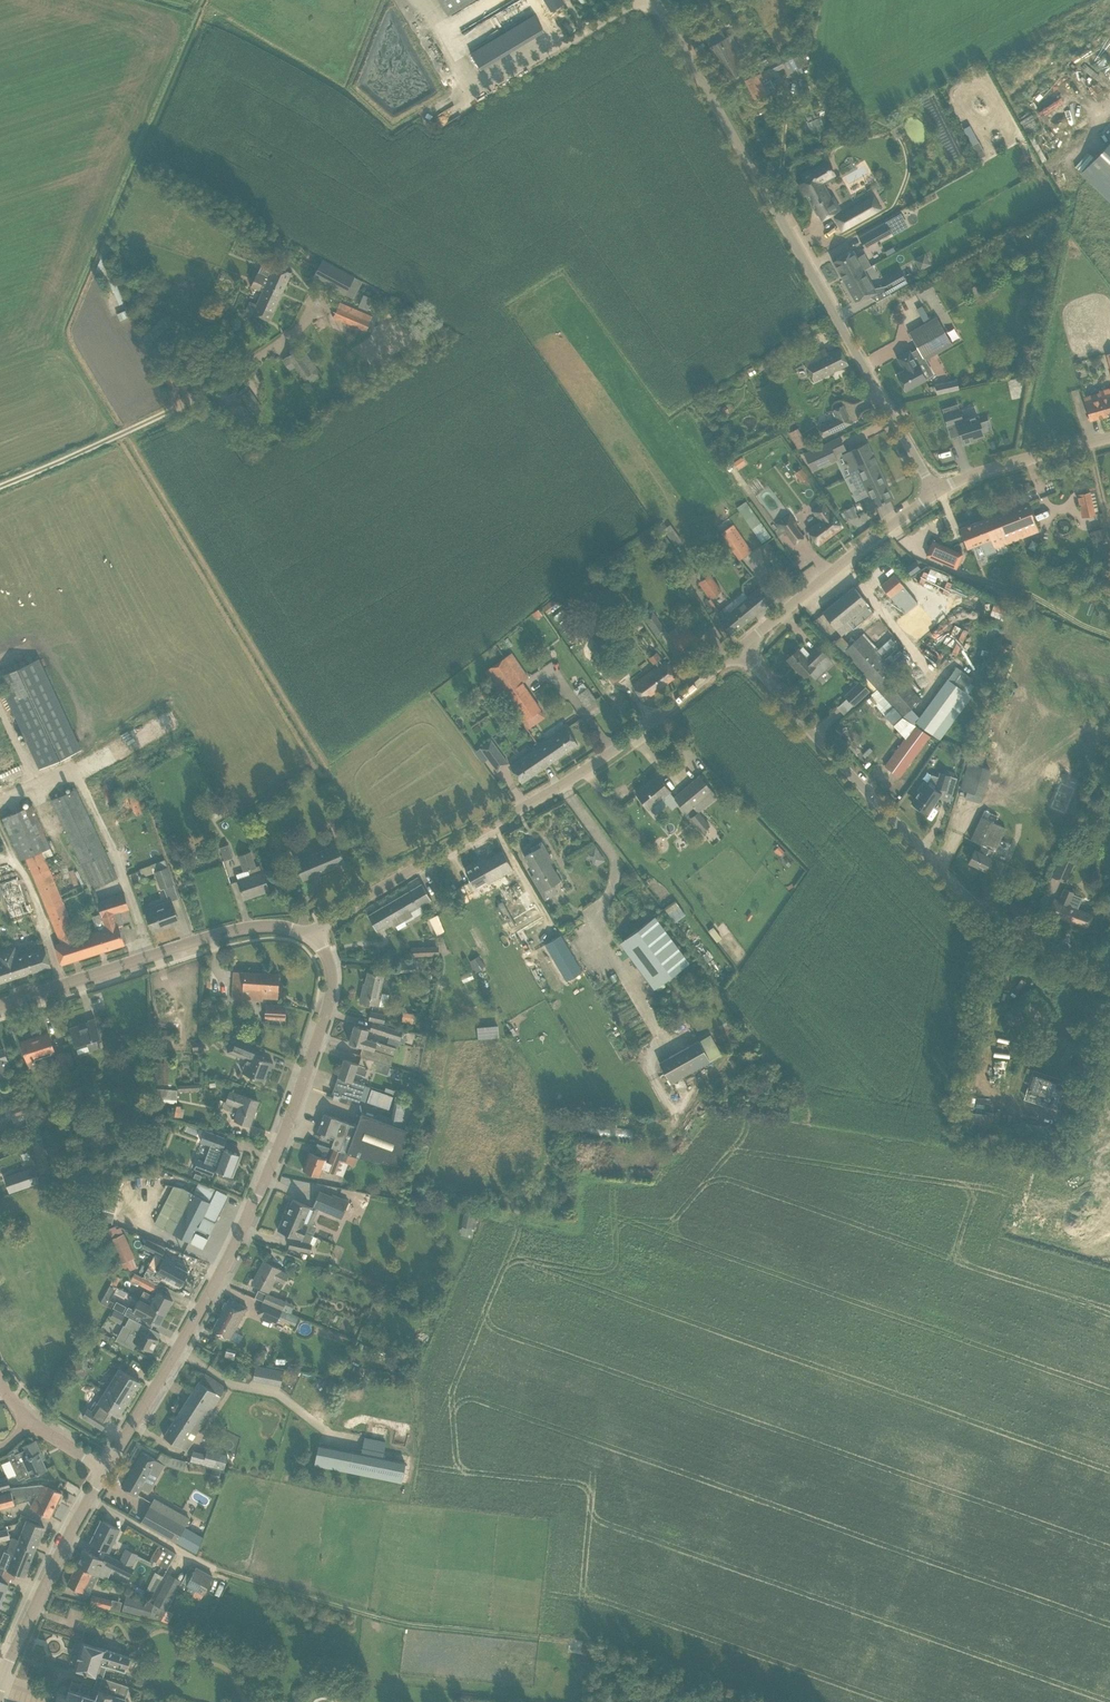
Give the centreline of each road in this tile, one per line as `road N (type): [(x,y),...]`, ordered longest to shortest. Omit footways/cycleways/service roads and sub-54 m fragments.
road 1 (unclassified): [(107,1471),(255,1198),(327,1007),(329,962),(311,935)]
road 2 (unclassified): [(935,493),(654,0)]
road 3 (unclassified): [(311,935),(370,892),(618,749),(739,648)]
road 4 (unclassified): [(1109,965),(1042,945),(970,901),(739,648)]
road 5 (residential): [(0,1008),(230,935),(265,928),(311,935)]
road 6 (unclassified): [(739,648),(935,493)]
road 7 (unclassified): [(2,1673),(107,1471)]
road 8 (unclassified): [(935,493),(976,471),(1109,436)]

